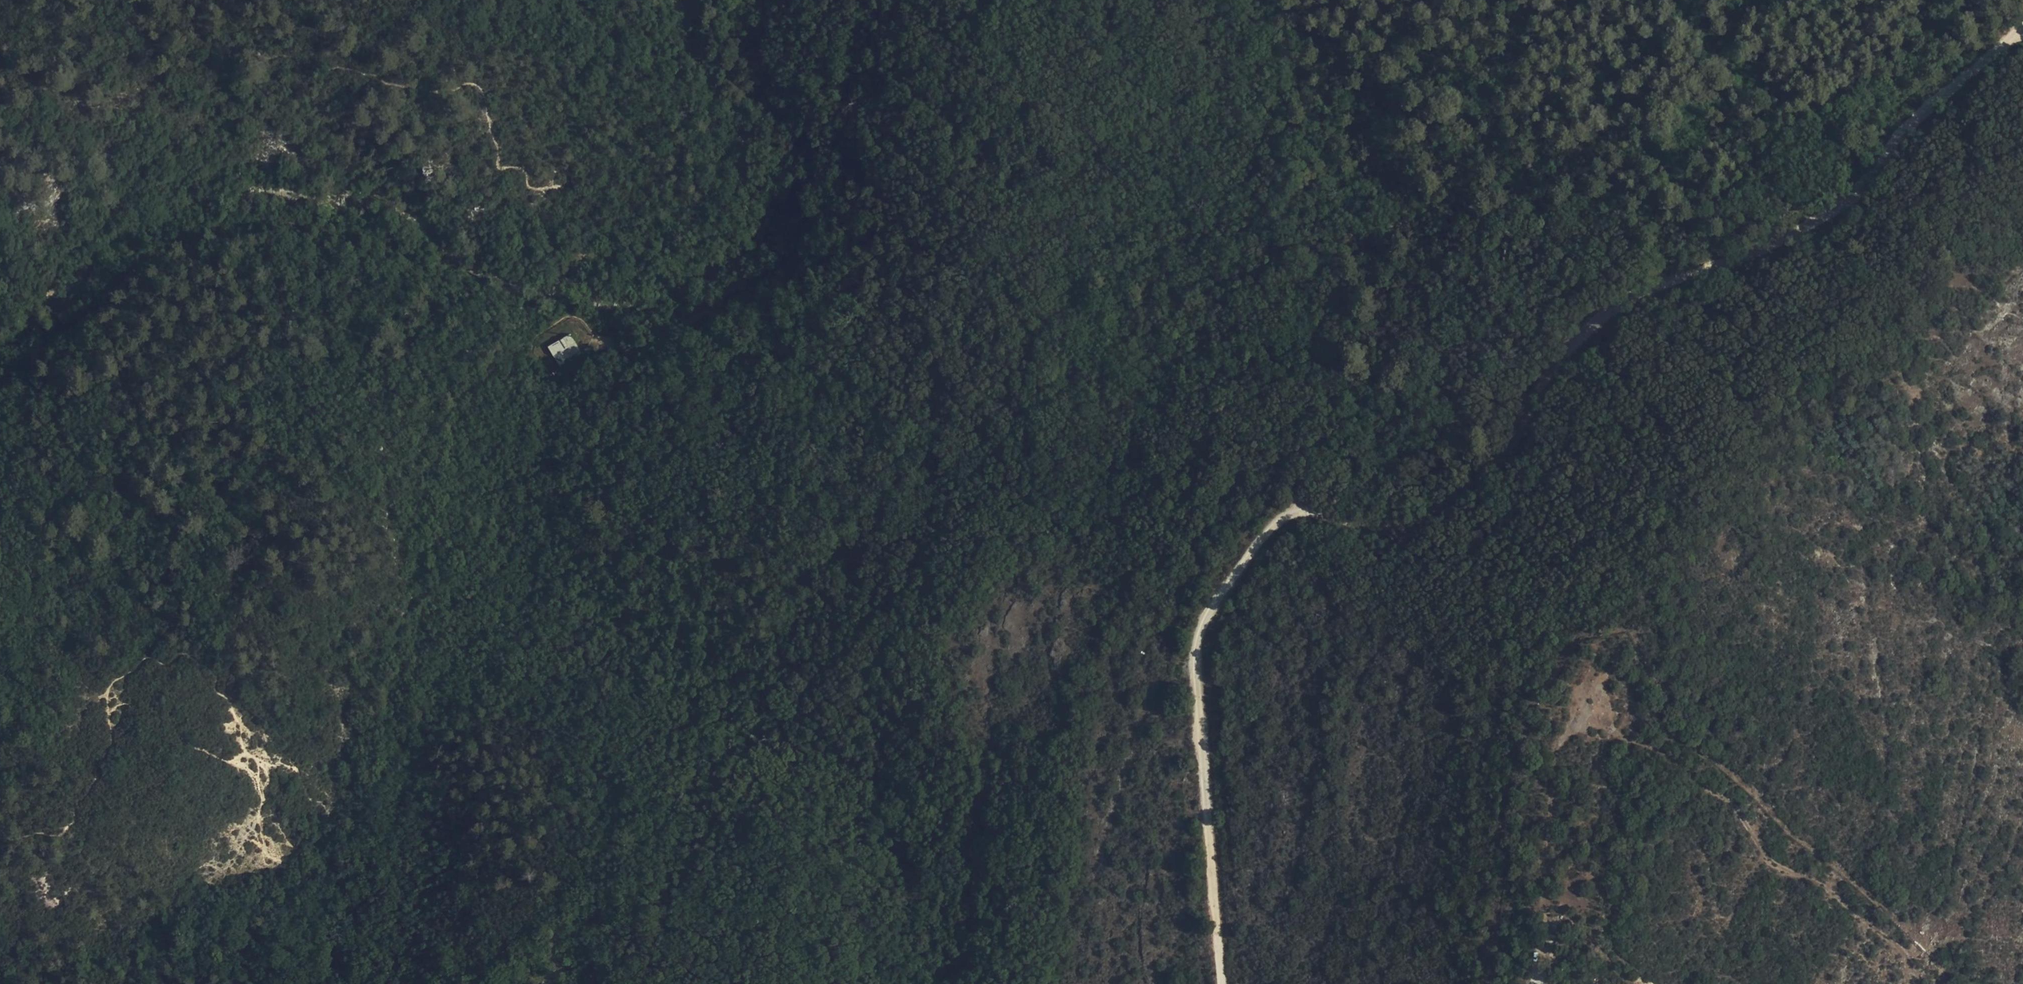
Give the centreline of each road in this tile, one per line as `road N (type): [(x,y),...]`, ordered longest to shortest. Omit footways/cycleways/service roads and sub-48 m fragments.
road 1 (track): [(1222,983),(1200,656),(1207,625),(1247,557),(1300,515),(1390,518),(1424,506),(1488,461),(1529,416),(1550,371),(1589,331),(1650,289),(1780,239),(1848,195),(1930,103),(2022,28)]
road 2 (track): [(610,342),(645,345),(686,320),(771,263),(805,223),(768,110),(762,0)]

